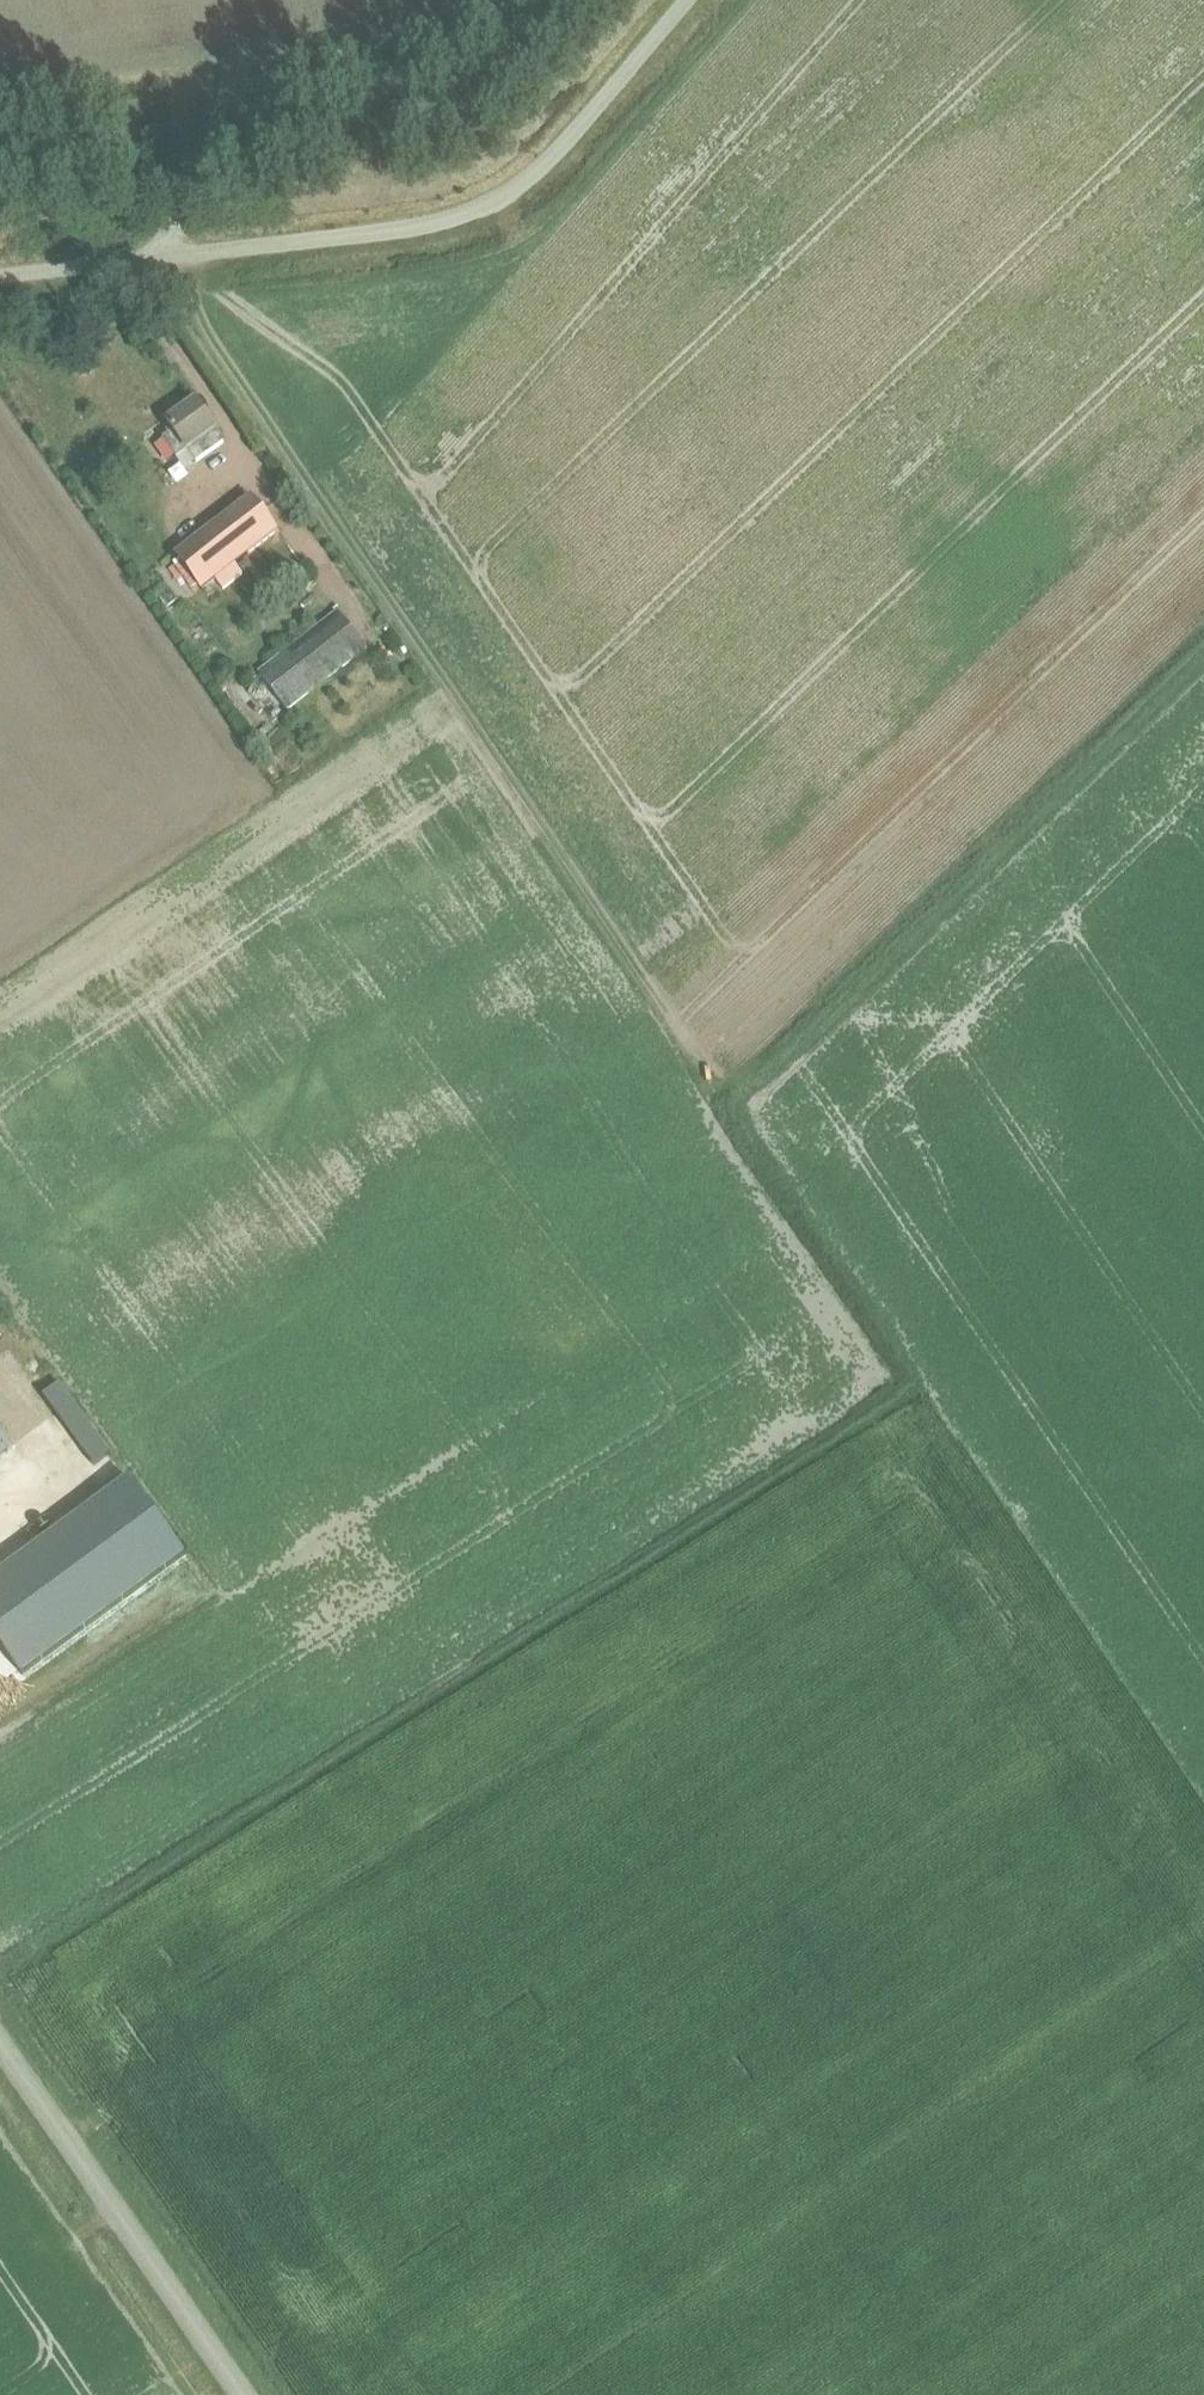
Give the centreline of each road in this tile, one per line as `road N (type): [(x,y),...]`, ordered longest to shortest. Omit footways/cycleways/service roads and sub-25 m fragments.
road 1 (unclassified): [(0,277),(403,230),(477,209),(555,156),(690,0)]
road 2 (unclassified): [(250,2394),(0,2037)]

